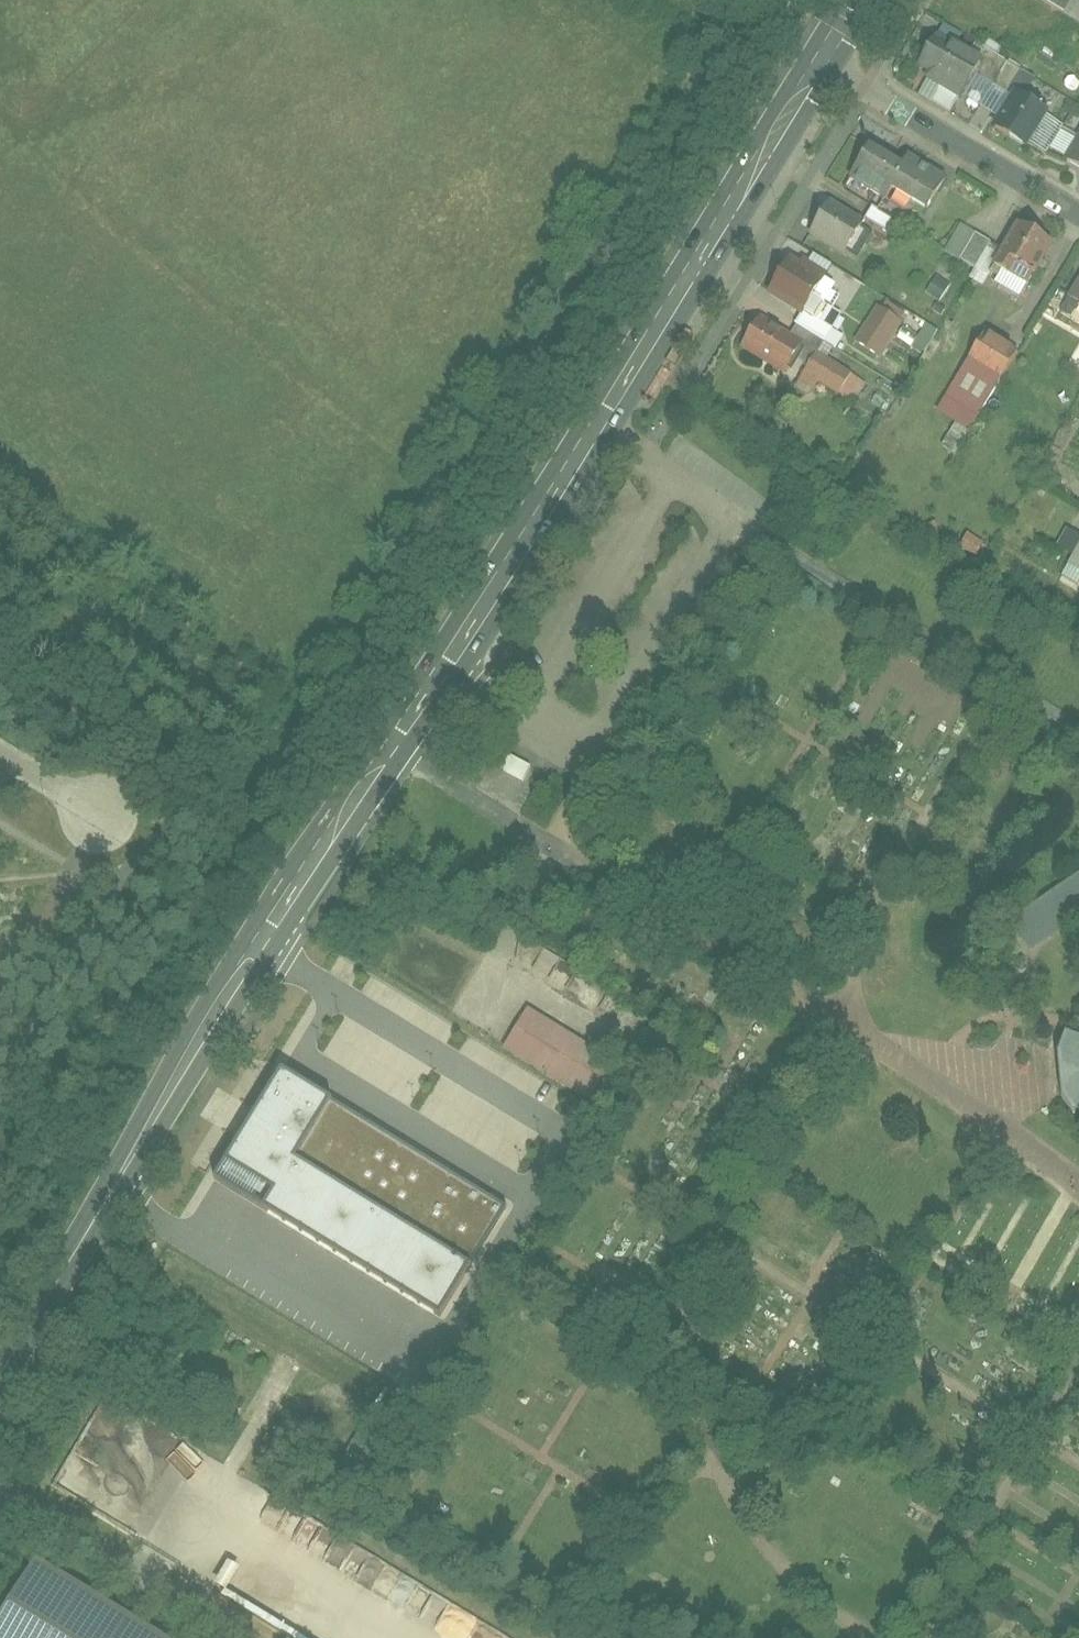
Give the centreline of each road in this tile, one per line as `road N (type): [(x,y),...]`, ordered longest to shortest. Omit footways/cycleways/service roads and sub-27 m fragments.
road 1 (tertiary): [(814,59),(0,1388)]
road 2 (residential): [(1078,218),(814,59)]

